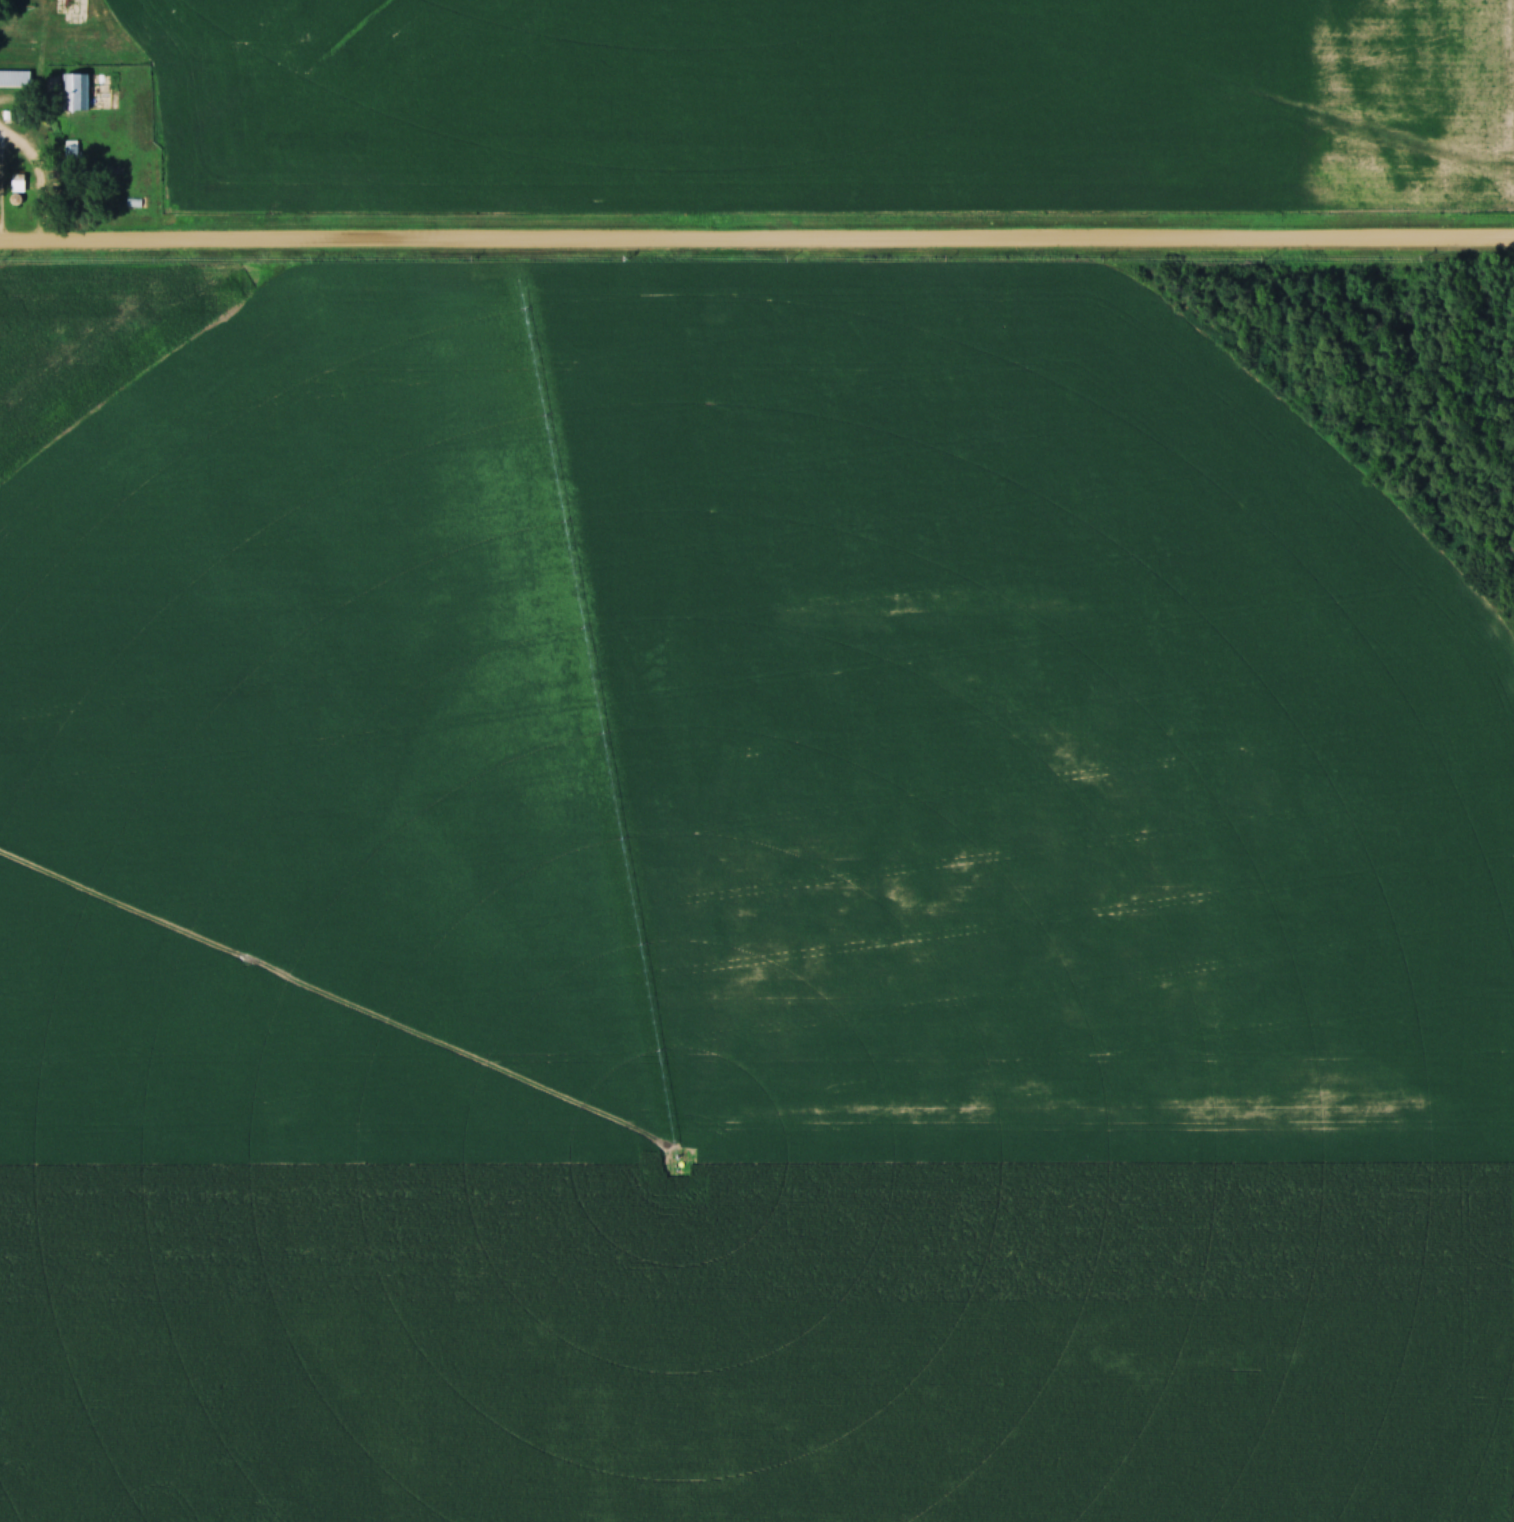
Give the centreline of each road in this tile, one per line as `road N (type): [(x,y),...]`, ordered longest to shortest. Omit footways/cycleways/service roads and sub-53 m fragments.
road 1 (residential): [(1513,243),(0,246)]

